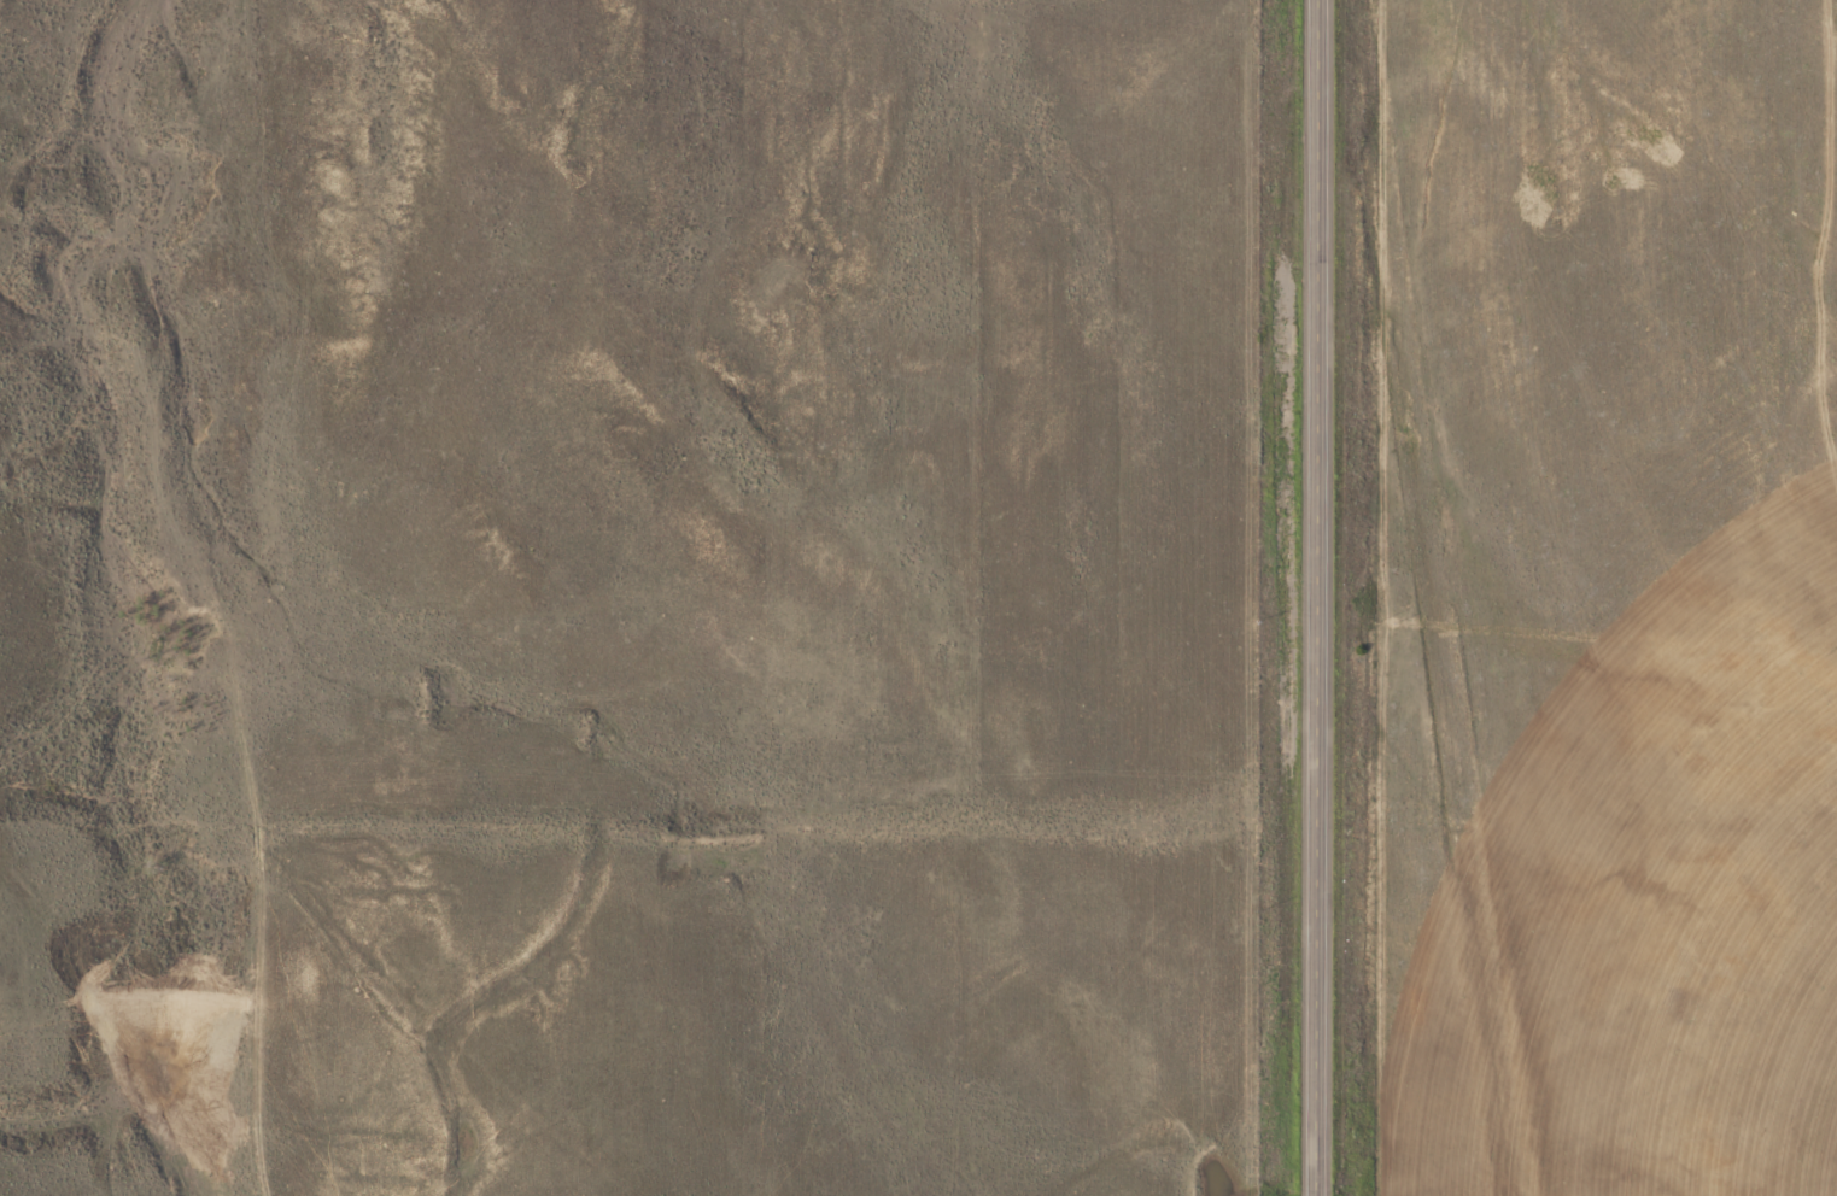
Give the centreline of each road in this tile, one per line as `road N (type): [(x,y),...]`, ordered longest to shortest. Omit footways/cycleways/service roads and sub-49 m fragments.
road 1 (secondary): [(1308,0),(1311,1195)]

